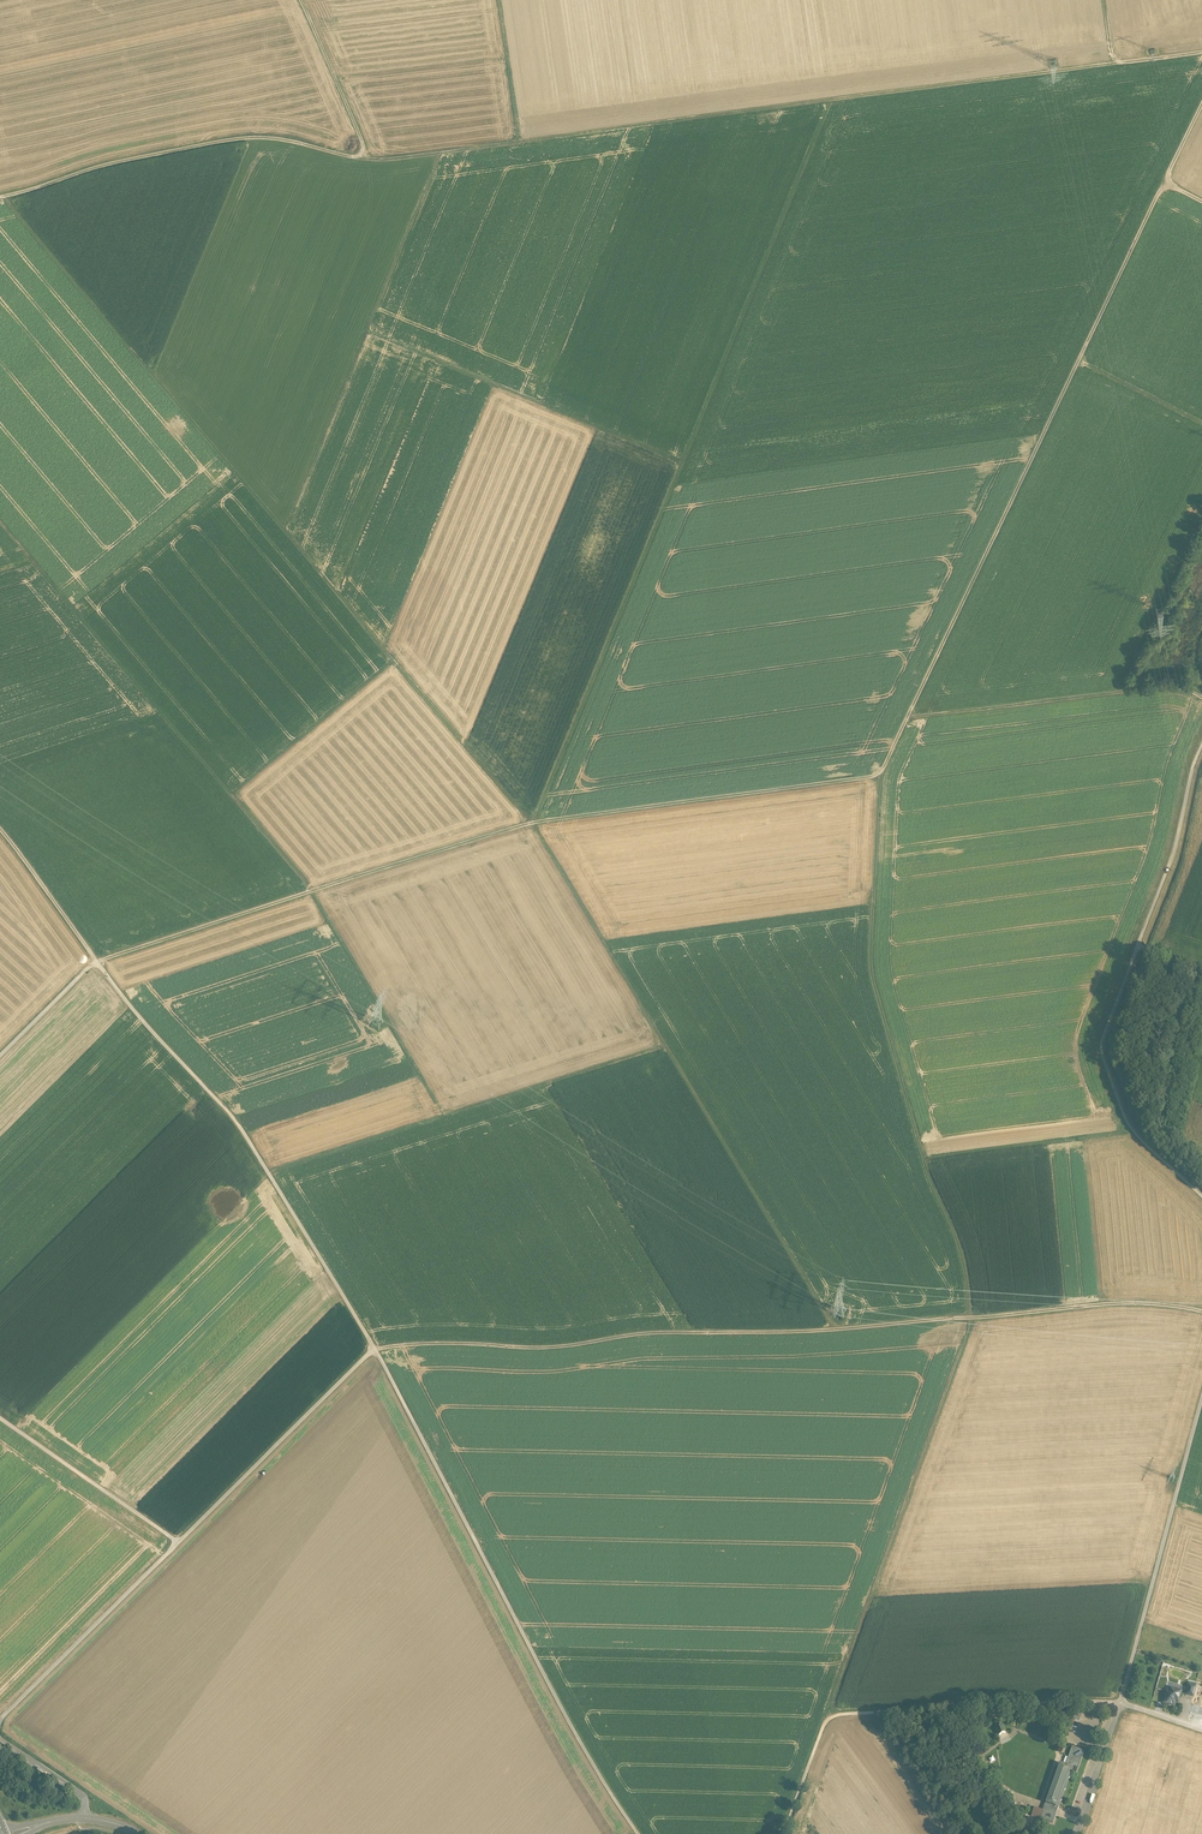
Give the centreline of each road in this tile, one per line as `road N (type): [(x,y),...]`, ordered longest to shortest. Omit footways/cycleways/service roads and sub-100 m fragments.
road 1 (track): [(1201,53),(397,159),(351,157),(271,137),(232,140),(103,165),(4,197)]
road 2 (track): [(1201,202),(1164,181),(880,776),(531,823)]
road 3 (track): [(637,1833),(559,1706),(375,1352),(249,1143),(97,962)]
road 4 (track): [(827,1718),(971,1319),(959,1244),(925,1167),(872,976),(880,776)]
road 5 (track): [(535,823),(0,198)]
road 6 (track): [(830,100),(533,821)]
road 7 (track): [(784,1833),(827,1718),(1121,1704),(1201,1398)]
road 8 (track): [(395,665),(235,800),(0,520)]
road 9 (track): [(235,800),(312,892),(442,1118),(267,1172)]
road 10 (track): [(1201,746),(1173,855),(1101,1049),(1129,1125),(1201,1196)]
road 11 (track): [(442,1118),(665,1046),(531,823)]
road 12 (track): [(834,1330),(375,1352)]
road 13 (track): [(531,823),(97,962)]
road 14 (track): [(439,154),(282,529)]
road 15 (track): [(1201,1312),(1113,1304),(834,1330)]
road 16 (track): [(365,332),(682,462)]
road 17 (track): [(665,1046),(834,1330)]
road 18 (track): [(906,718),(1170,687),(1201,698)]
road 19 (track): [(178,1543),(375,1352)]
road 20 (track): [(0,1721),(178,1543)]
road 21 (residential): [(1201,1731),(1121,1704),(1075,1833)]
road 22 (track): [(178,1543),(0,1419)]
road 23 (track): [(1133,1130),(923,1160)]
road 24 (track): [(363,159),(301,0)]
road 25 (track): [(97,962),(0,831)]
road 26 (track): [(519,142),(499,0)]
road 27 (track): [(1079,360),(1201,423)]
road 28 (track): [(97,962),(0,1056)]
road 29 (track): [(84,1819),(80,1794),(0,1741)]

